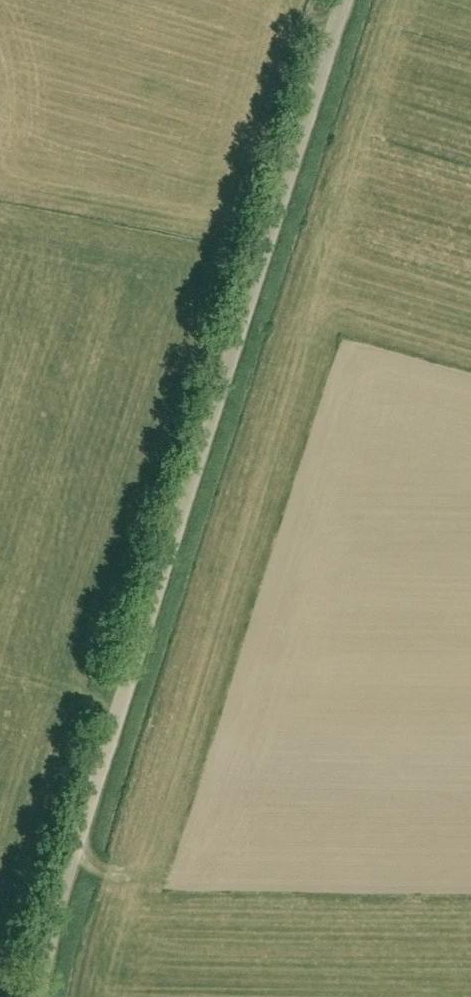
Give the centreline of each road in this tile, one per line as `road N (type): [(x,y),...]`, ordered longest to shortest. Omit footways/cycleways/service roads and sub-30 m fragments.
road 1 (unclassified): [(41,996),(72,858),(345,0)]

